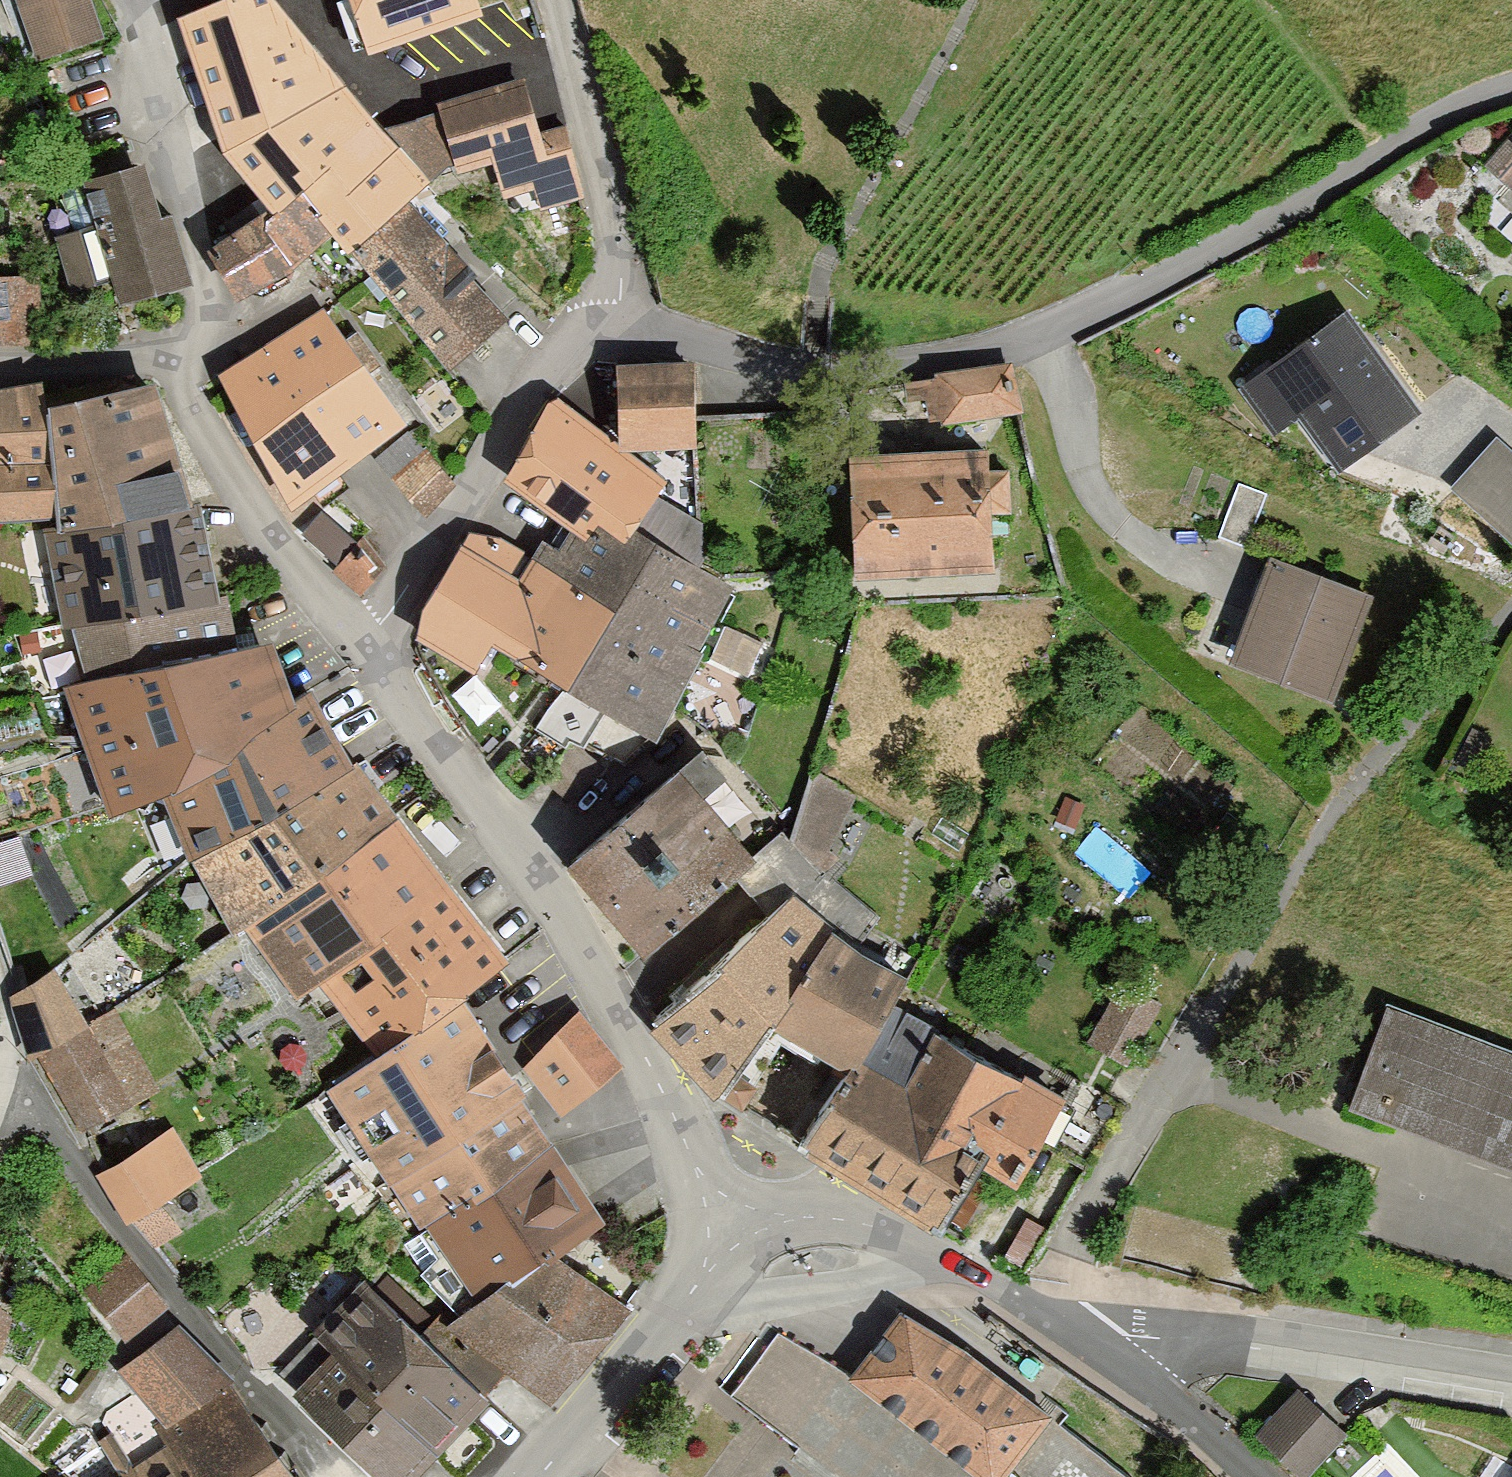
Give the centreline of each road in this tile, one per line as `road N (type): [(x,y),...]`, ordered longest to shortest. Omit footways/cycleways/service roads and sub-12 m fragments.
road 1 (residential): [(622,312),(805,369),(901,358),(1042,325),(1187,257),(1484,90),(1511,82)]
road 2 (residential): [(133,0),(173,113),(200,270),(187,374),(229,480),(368,643)]
road 3 (residential): [(730,1247),(649,1066),(368,643)]
road 4 (residential): [(1052,1330),(1252,1343),(1511,1383)]
road 5 (residential): [(622,312),(575,332),(368,643)]
road 6 (residential): [(1052,1330),(852,1222),(790,1222),(730,1247)]
road 7 (residential): [(552,0),(622,312)]
road 8 (residential): [(730,1247),(533,1476)]
road 9 (unclassified): [(1252,1476),(1160,1397),(1052,1330)]

